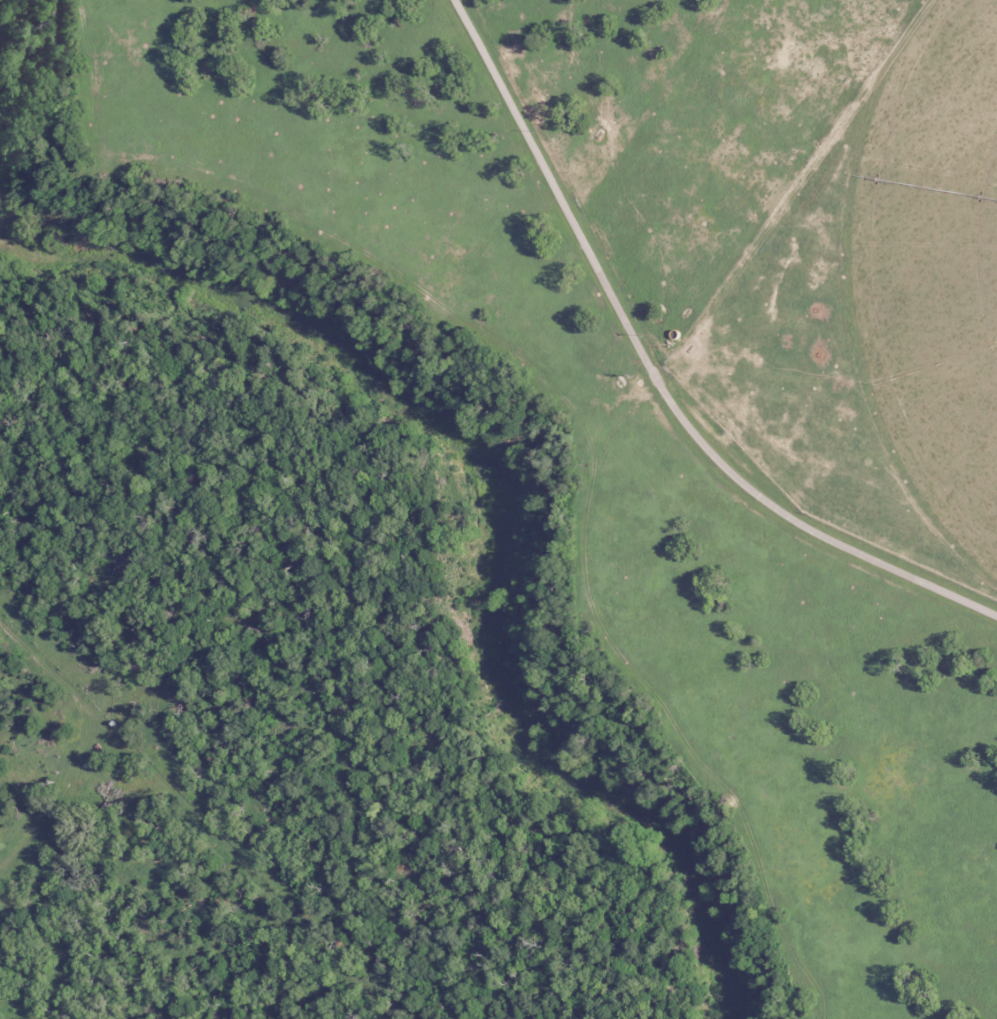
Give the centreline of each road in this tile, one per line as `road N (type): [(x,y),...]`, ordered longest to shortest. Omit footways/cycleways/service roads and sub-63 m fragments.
road 1 (residential): [(996,684),(840,614),(709,507),(670,434),(660,370),(611,316),(459,0)]
road 2 (residential): [(660,370),(704,331),(845,101),(924,0)]

